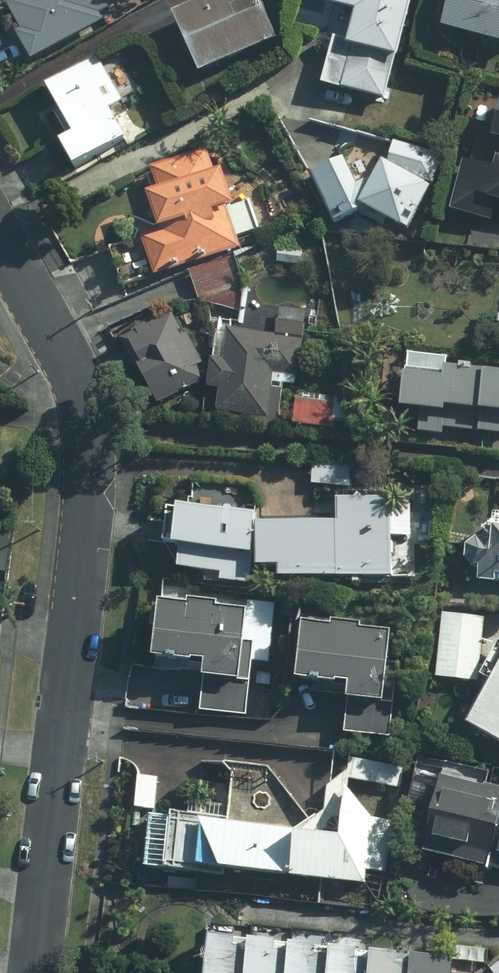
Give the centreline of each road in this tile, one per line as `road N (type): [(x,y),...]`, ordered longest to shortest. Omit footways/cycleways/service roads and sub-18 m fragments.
road 1 (residential): [(31,972),(88,435),(75,373),(0,238)]

